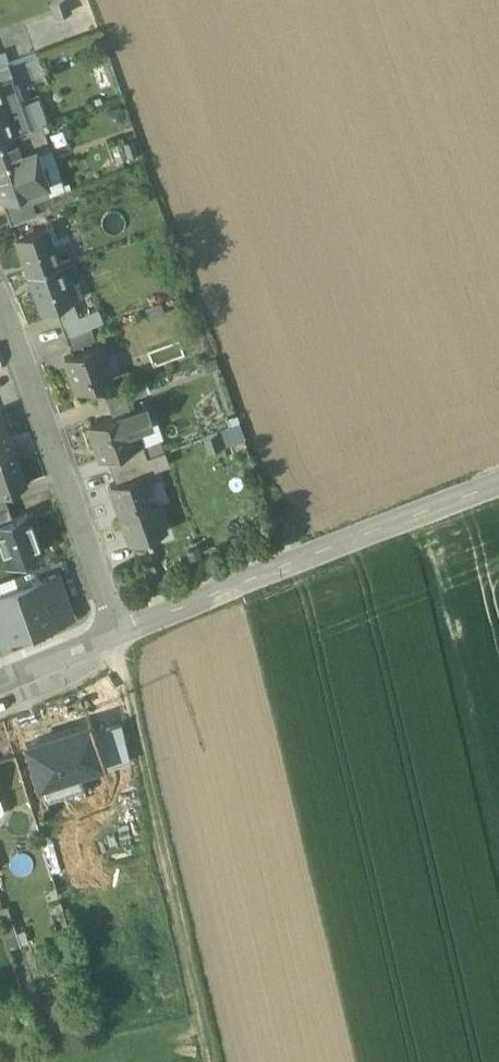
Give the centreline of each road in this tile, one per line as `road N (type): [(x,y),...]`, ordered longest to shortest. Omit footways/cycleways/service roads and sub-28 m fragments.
road 1 (track): [(213,1061),(118,666),(124,632)]
road 2 (tertiary): [(498,485),(124,632)]
road 3 (residential): [(124,632),(0,297)]
road 4 (tertiary): [(124,632),(0,681)]

